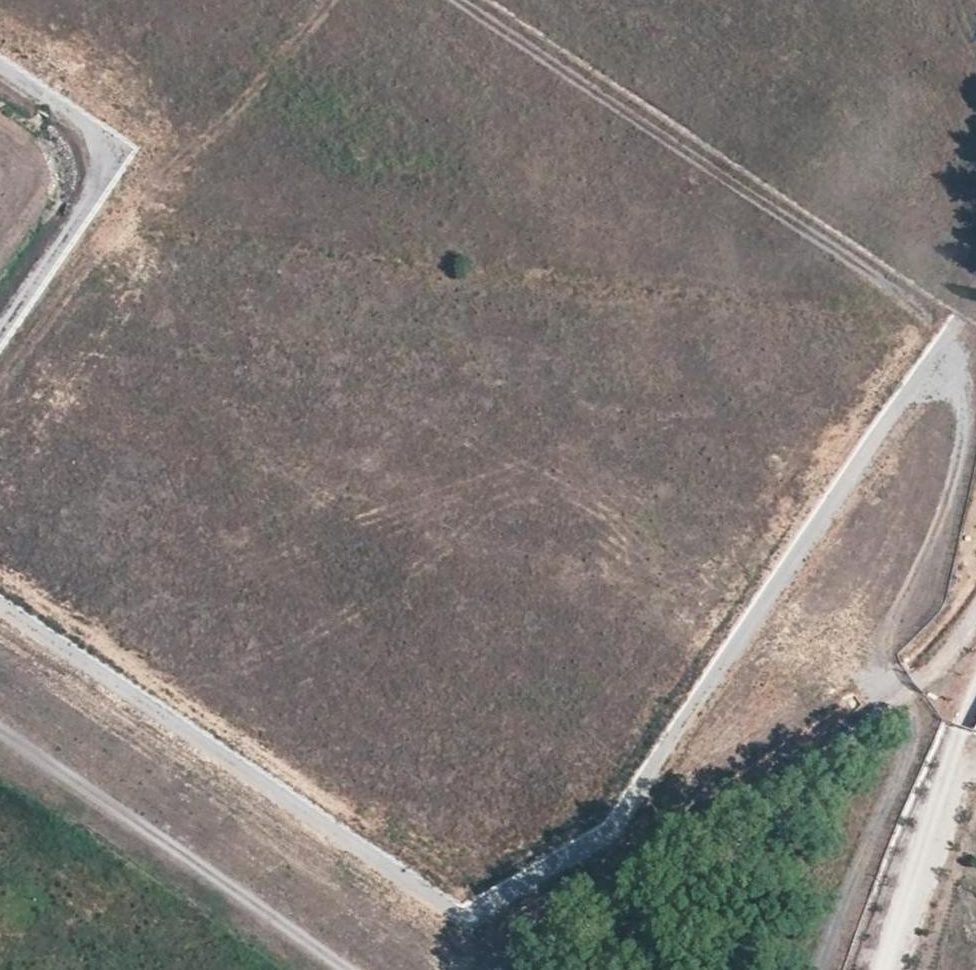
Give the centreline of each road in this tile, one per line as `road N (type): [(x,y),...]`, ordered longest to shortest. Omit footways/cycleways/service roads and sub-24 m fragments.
road 1 (track): [(349,969),(0,729)]
road 2 (track): [(875,969),(885,926),(958,760),(975,696)]

